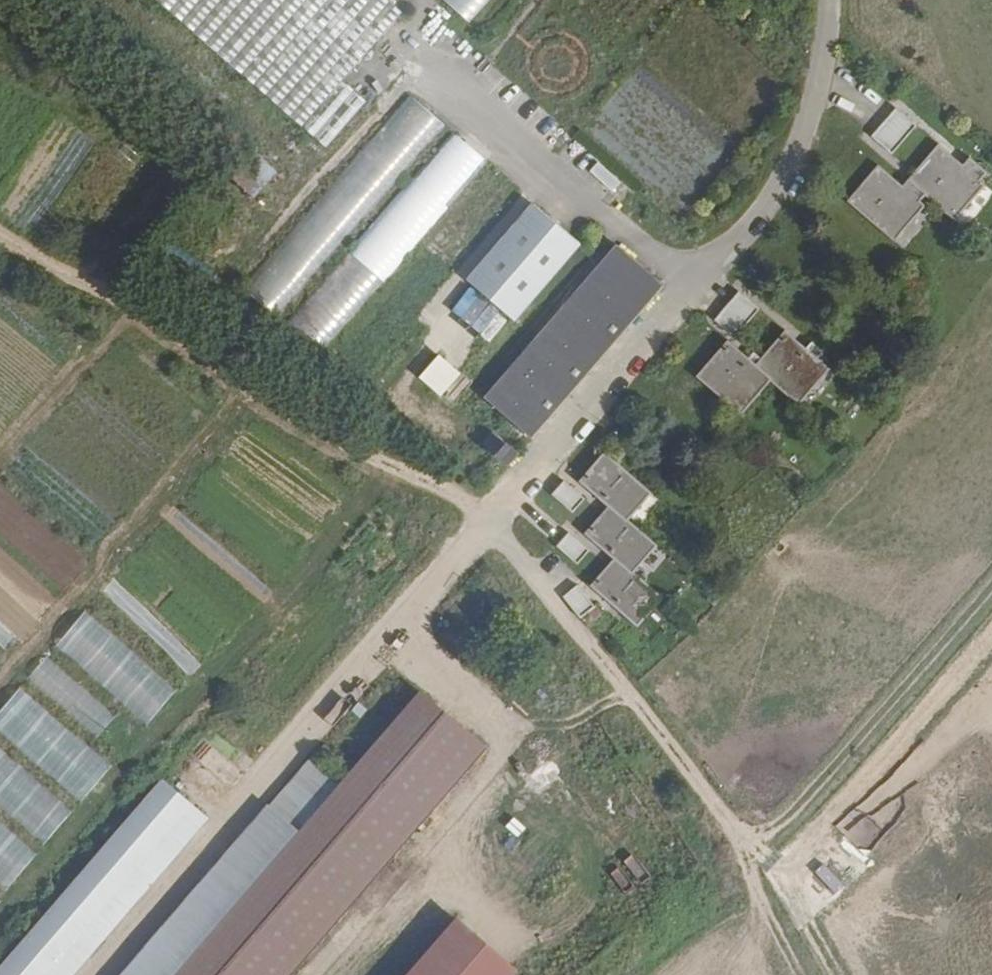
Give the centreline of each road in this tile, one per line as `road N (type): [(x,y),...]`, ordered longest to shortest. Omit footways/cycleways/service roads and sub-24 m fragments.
road 1 (unclassified): [(824,0),(827,31),(790,164),(96,974)]
road 2 (track): [(792,974),(703,798),(620,713),(483,521),(351,453),(83,277),(0,238)]
road 3 (track): [(991,588),(744,881)]

